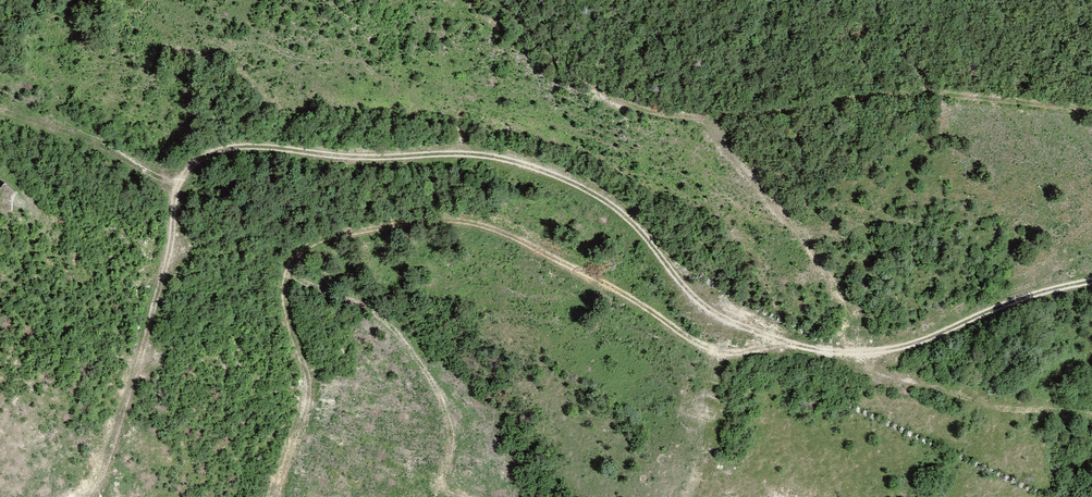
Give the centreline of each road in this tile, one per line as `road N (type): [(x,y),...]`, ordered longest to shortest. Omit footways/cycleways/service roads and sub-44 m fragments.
road 1 (track): [(1091,283),(1017,300),(907,348),(810,350),(723,319),(689,292),(632,221),(538,170),(469,155),(224,150),(204,158),(180,184),(166,273),(105,470),(89,496)]
road 2 (track): [(794,346),(729,354),(700,345),(574,267),(487,226),(451,218),(320,240),(287,268),(289,310),(311,390),(277,496)]

